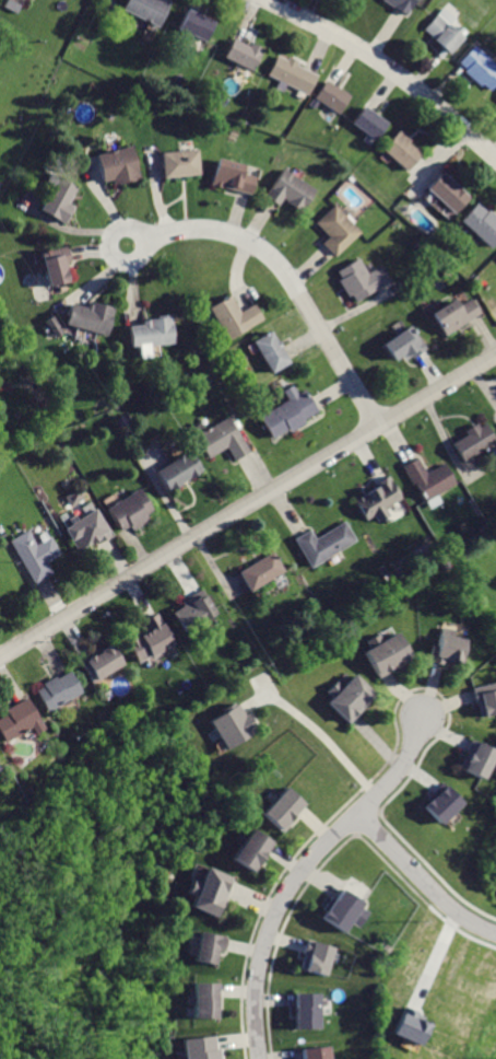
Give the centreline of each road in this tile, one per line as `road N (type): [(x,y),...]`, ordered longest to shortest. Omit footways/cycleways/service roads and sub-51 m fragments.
road 1 (residential): [(0,651),(495,356)]
road 2 (residential): [(262,1058),(260,973),(277,908),(405,764),(424,721)]
road 3 (residential): [(381,426),(270,254),(210,230),(128,247)]
road 4 (residential): [(267,0),(410,81),(495,157)]
road 5 (residential): [(495,934),(451,908),(361,813)]

